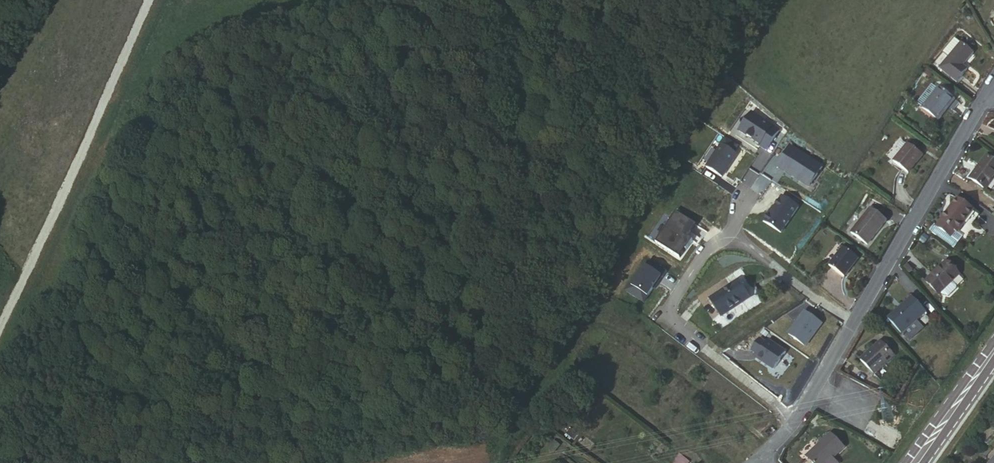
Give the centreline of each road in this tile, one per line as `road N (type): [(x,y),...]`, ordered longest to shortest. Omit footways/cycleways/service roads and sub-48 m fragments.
road 1 (residential): [(852,320),(993,89)]
road 2 (residential): [(728,233),(669,305),(665,321),(793,418)]
road 3 (residential): [(852,320),(728,233)]
road 4 (secondary): [(915,462),(993,351)]

